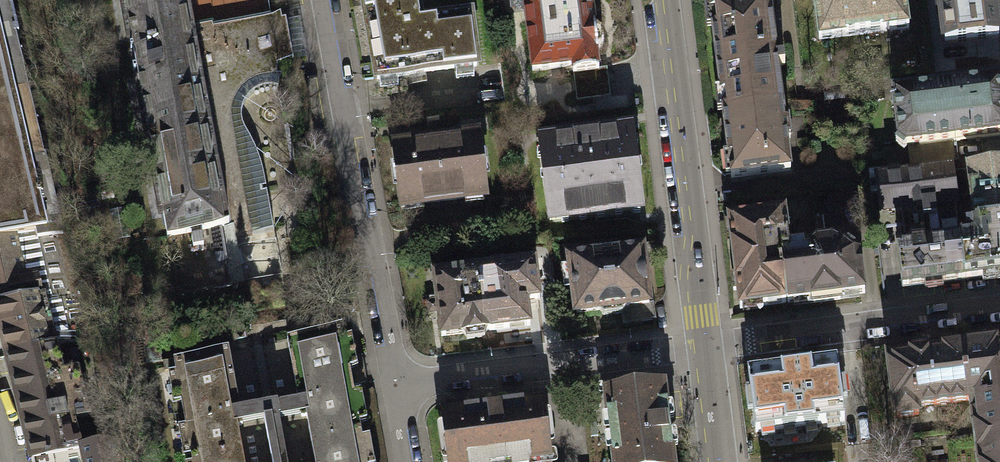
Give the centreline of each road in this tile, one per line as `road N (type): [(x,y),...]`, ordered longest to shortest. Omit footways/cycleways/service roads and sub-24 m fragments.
road 1 (residential): [(325,0),(393,383)]
road 2 (residential): [(669,0),(703,266),(700,346)]
road 3 (residential): [(393,383),(700,346)]
road 4 (residential): [(700,346),(999,307)]

